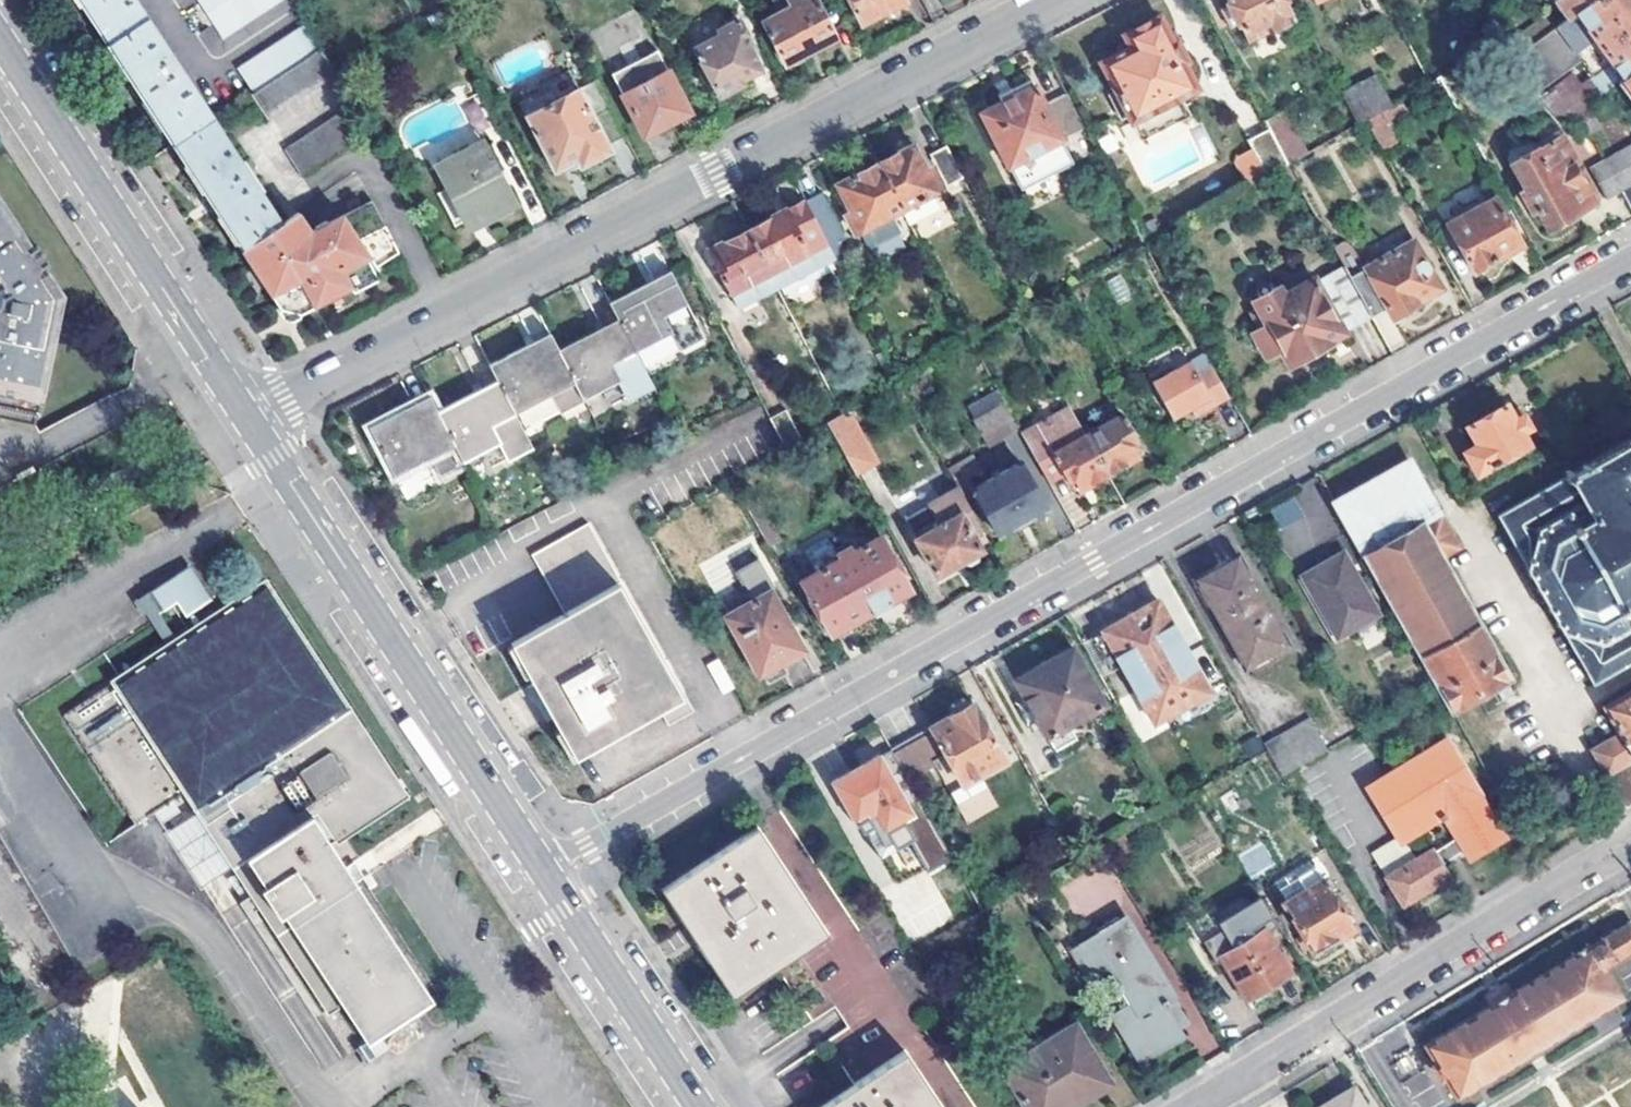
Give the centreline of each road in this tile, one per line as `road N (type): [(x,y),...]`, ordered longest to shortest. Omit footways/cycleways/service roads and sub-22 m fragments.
road 1 (residential): [(1630,255),(543,868)]
road 2 (tertiary): [(1048,0),(245,415)]
road 3 (tertiary): [(245,415),(543,868)]
road 4 (residential): [(1630,841),(1194,1106)]
road 5 (tertiary): [(0,38),(245,415)]
road 6 (tertiary): [(543,868),(700,1106)]

